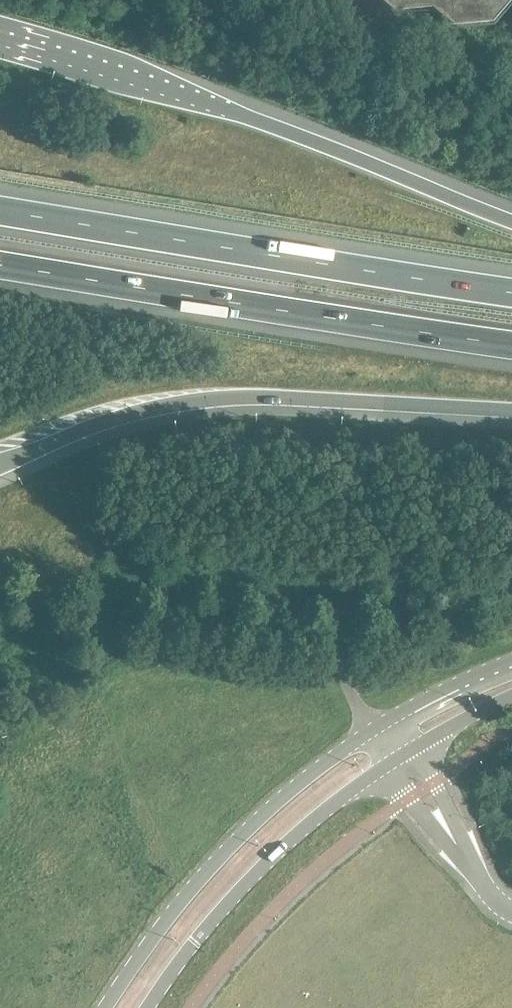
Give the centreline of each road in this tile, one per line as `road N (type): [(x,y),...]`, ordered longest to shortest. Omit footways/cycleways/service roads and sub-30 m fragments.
road 1 (primary): [(511,658),(377,729),(263,815),(163,922),(103,1007)]
road 2 (motorway): [(511,221),(224,108),(0,38)]
road 3 (motorway): [(0,463),(104,424),(196,402),(511,410)]
road 4 (motorway): [(511,290),(0,210)]
road 5 (motorway): [(0,264),(511,343)]
road 6 (primary): [(150,1007),(194,940),(269,856),(417,744),(511,696)]

